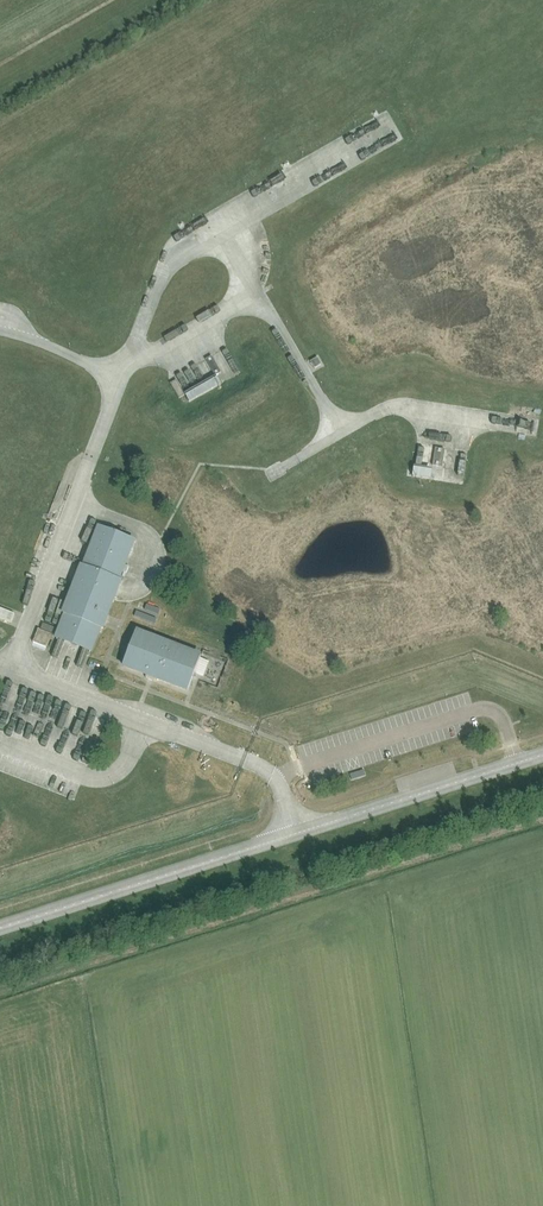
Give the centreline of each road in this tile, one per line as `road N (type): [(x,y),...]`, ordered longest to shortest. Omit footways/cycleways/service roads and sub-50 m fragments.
road 1 (unclassified): [(296,834),(281,787),(257,765),(9,671)]
road 2 (unclassified): [(9,671),(127,366)]
road 3 (unclassified): [(296,834),(0,928)]
road 4 (unclassified): [(542,755),(296,834)]
road 5 (unclassified): [(127,366),(257,293),(219,225)]
road 6 (unclassified): [(219,225),(395,126)]
road 7 (unclassified): [(127,366),(170,253),(219,225)]

